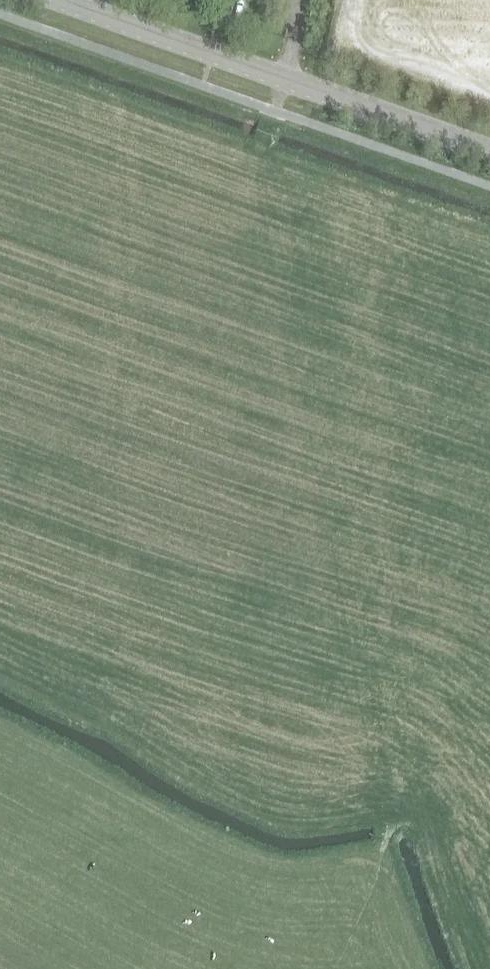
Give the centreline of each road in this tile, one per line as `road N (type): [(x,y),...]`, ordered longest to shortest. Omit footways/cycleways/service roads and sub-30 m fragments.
road 1 (tertiary): [(50,0),(489,150)]

